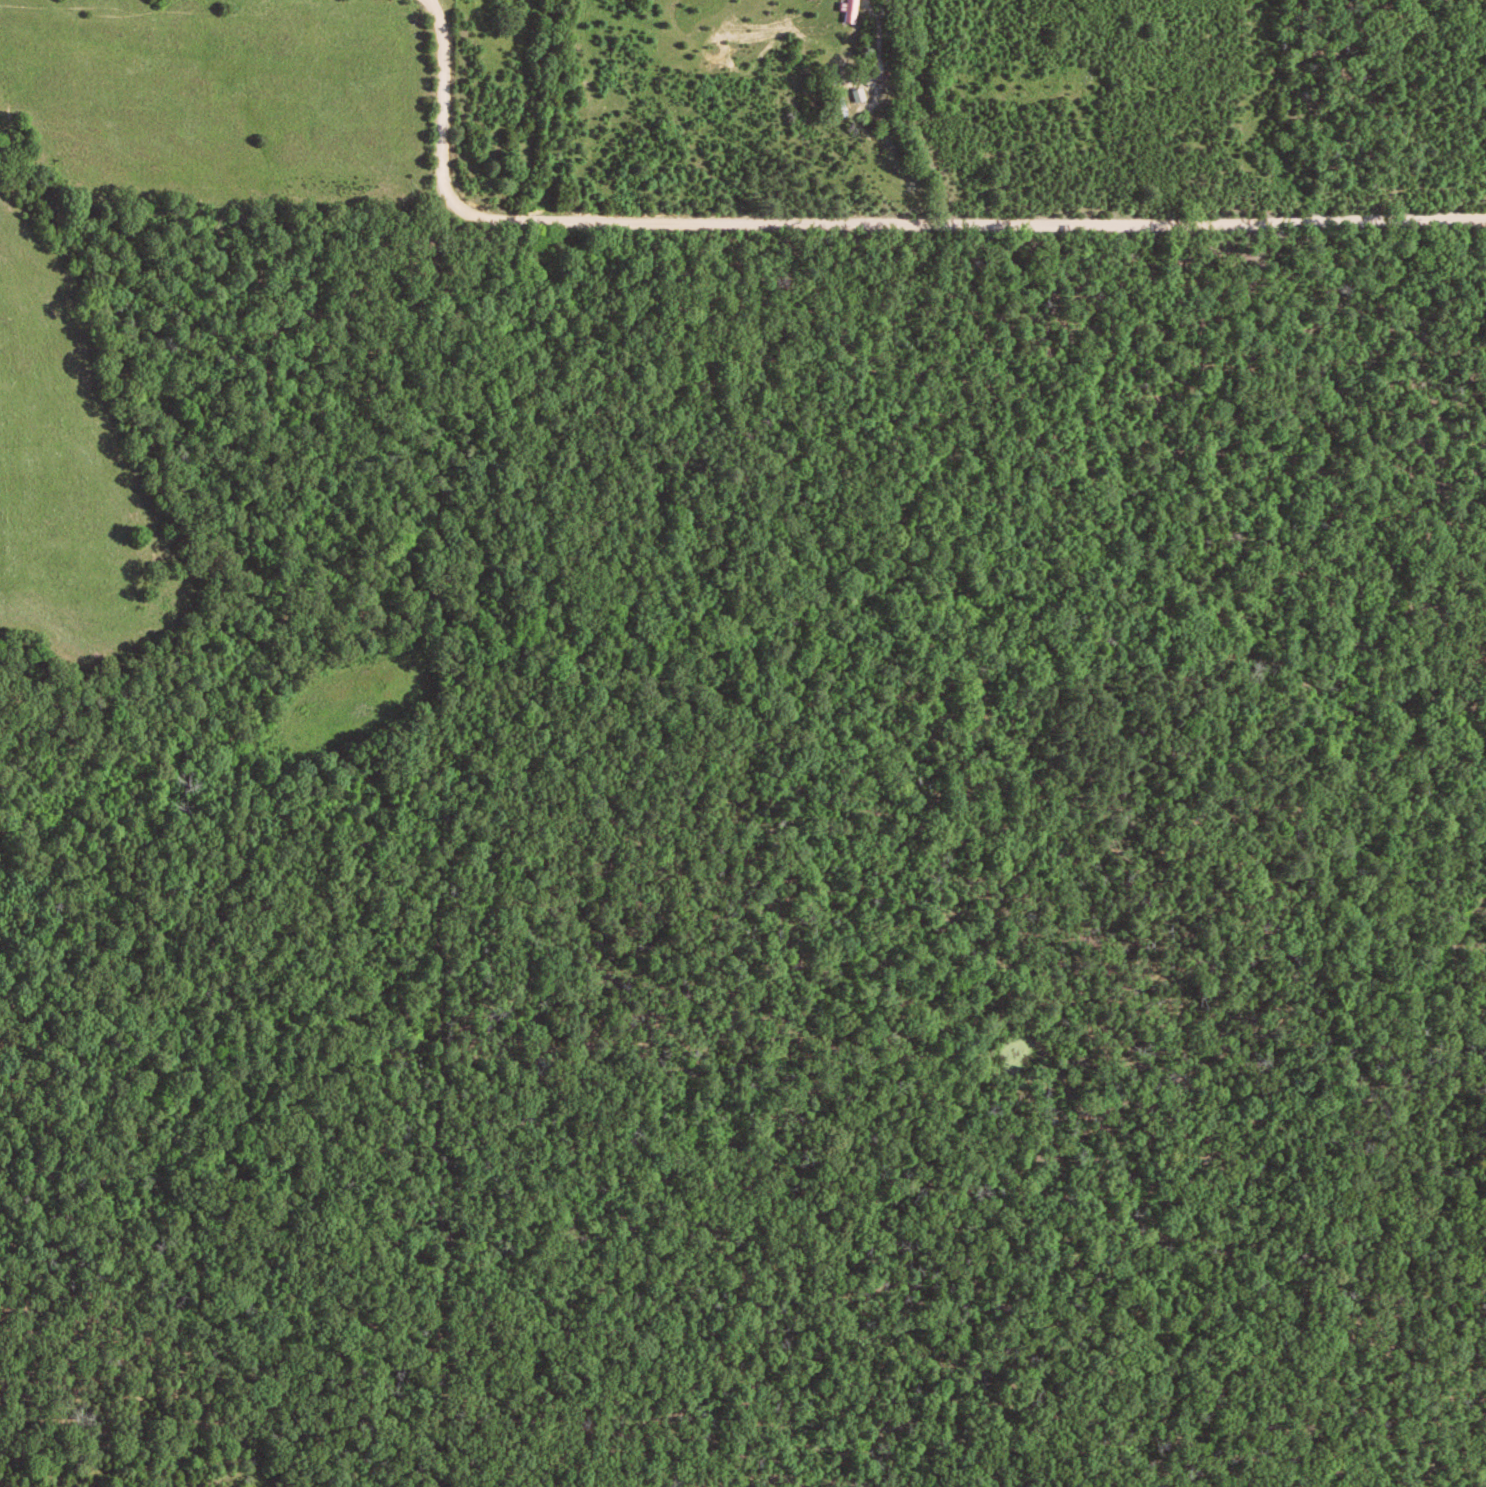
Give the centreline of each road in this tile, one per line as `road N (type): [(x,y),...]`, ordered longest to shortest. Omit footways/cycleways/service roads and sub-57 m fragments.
road 1 (track): [(460,211),(418,1486)]
road 2 (residential): [(1485,215),(1223,227),(482,216),(451,209),(438,196),(441,76),(422,0)]

